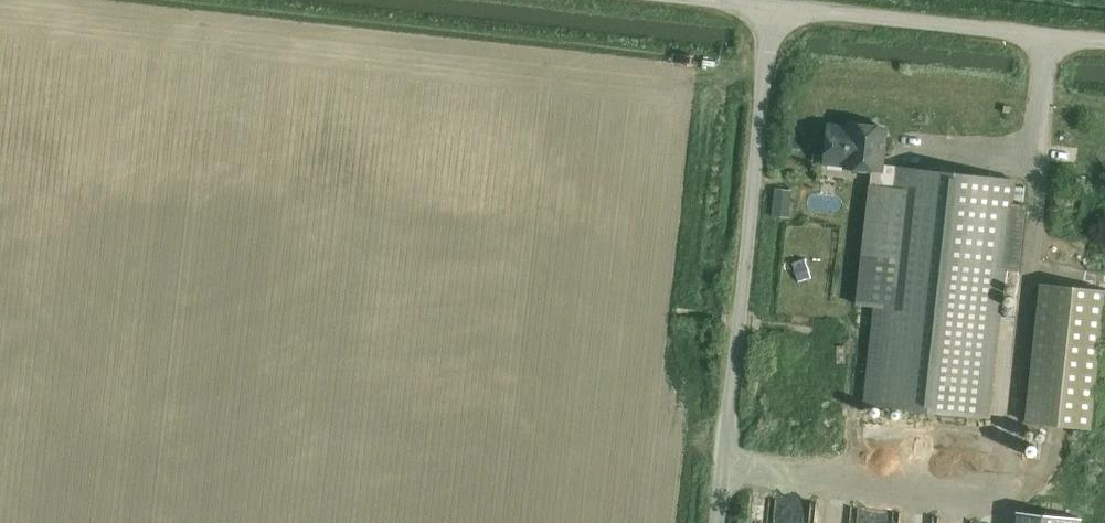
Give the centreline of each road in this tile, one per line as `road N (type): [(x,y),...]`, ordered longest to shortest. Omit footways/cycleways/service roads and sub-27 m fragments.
road 1 (unclassified): [(716,522),(770,7)]
road 2 (unclassified): [(1104,42),(770,7)]

